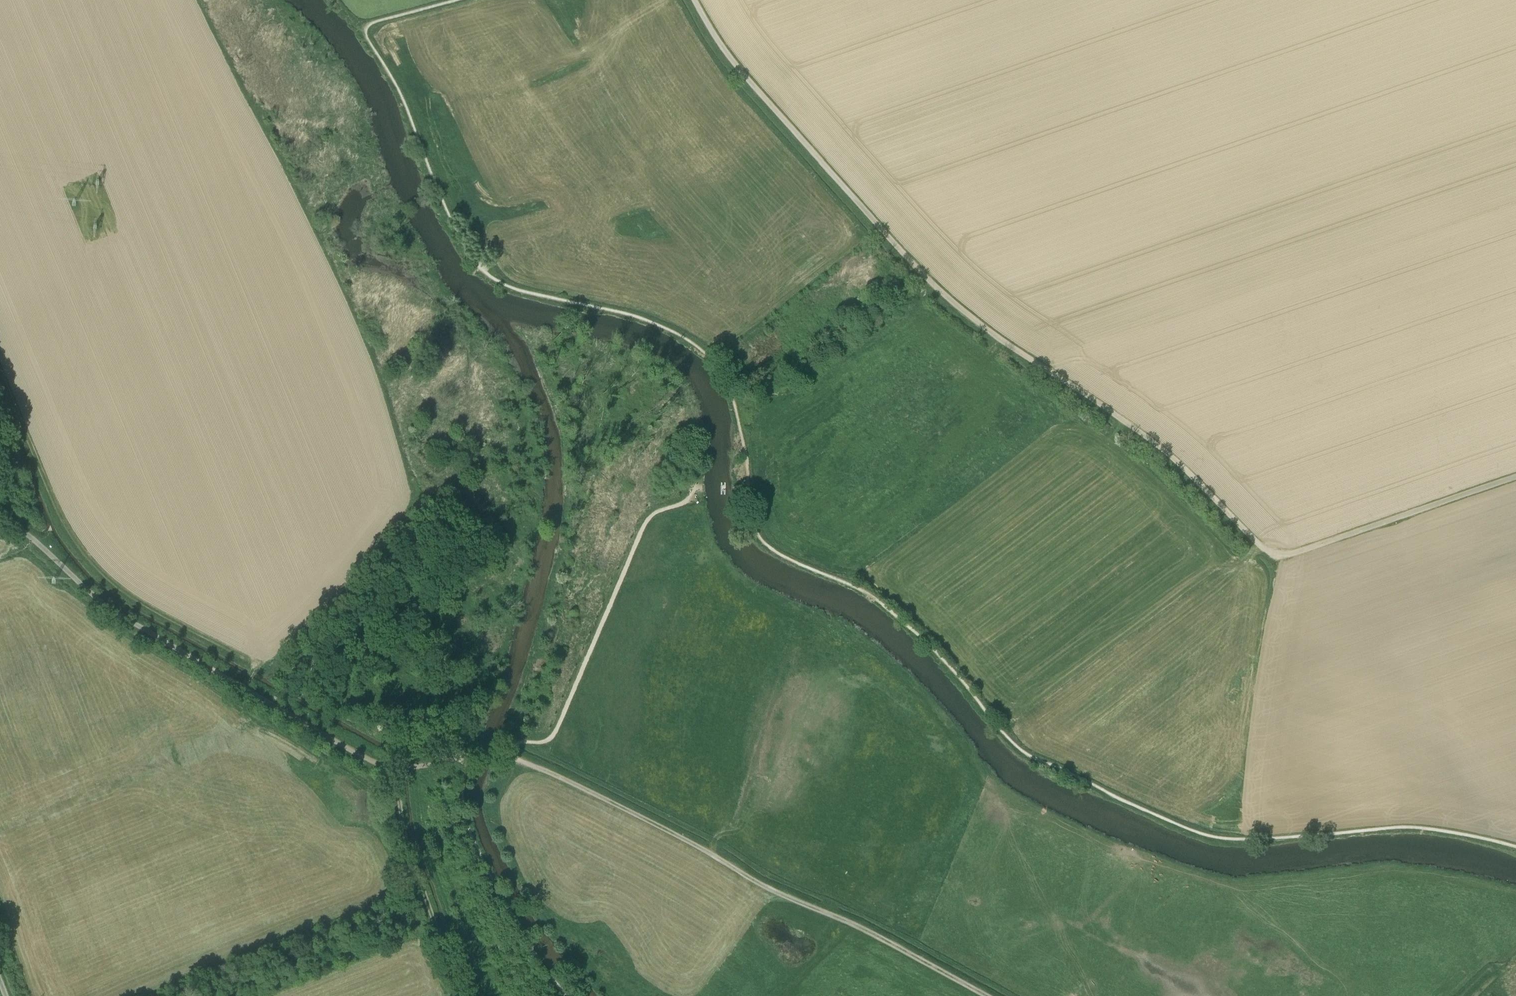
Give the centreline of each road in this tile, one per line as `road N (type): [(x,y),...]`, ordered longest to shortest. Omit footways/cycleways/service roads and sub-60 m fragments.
road 1 (track): [(694,0),(739,71),(930,282),(1173,458),(1276,560),(1515,477)]
road 2 (track): [(986,995),(510,755)]
road 3 (track): [(0,516),(116,613),(392,769)]
road 4 (track): [(243,689),(252,663),(138,603),(70,537),(0,379)]
road 5 (track): [(459,995),(406,840),(392,769)]

